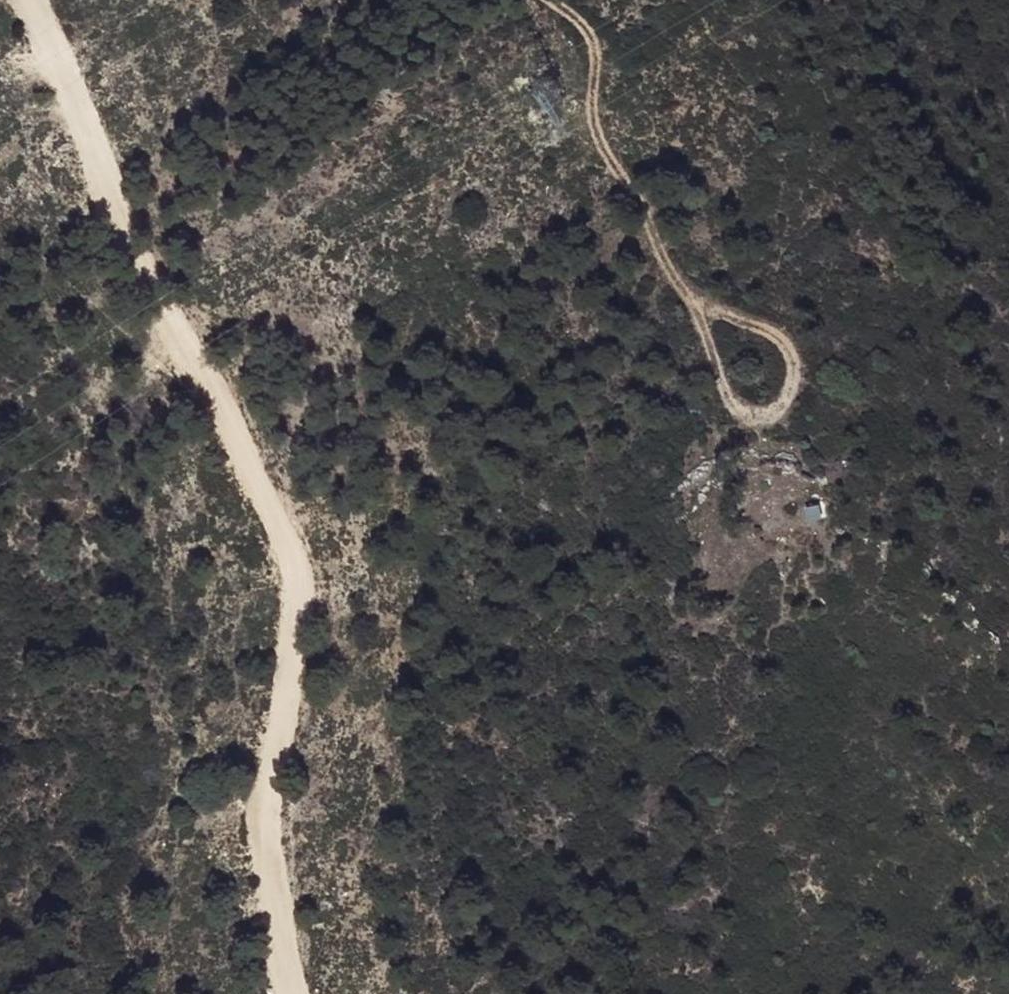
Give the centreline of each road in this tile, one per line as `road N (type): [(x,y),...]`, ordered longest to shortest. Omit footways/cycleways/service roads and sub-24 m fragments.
road 1 (track): [(315,993),(260,820),(267,490),(25,0)]
road 2 (track): [(553,0),(599,47),(594,108),(602,138),(646,212),(658,259),(688,304),(730,408),(769,410),(787,391),(796,363),(780,344),(716,310)]

